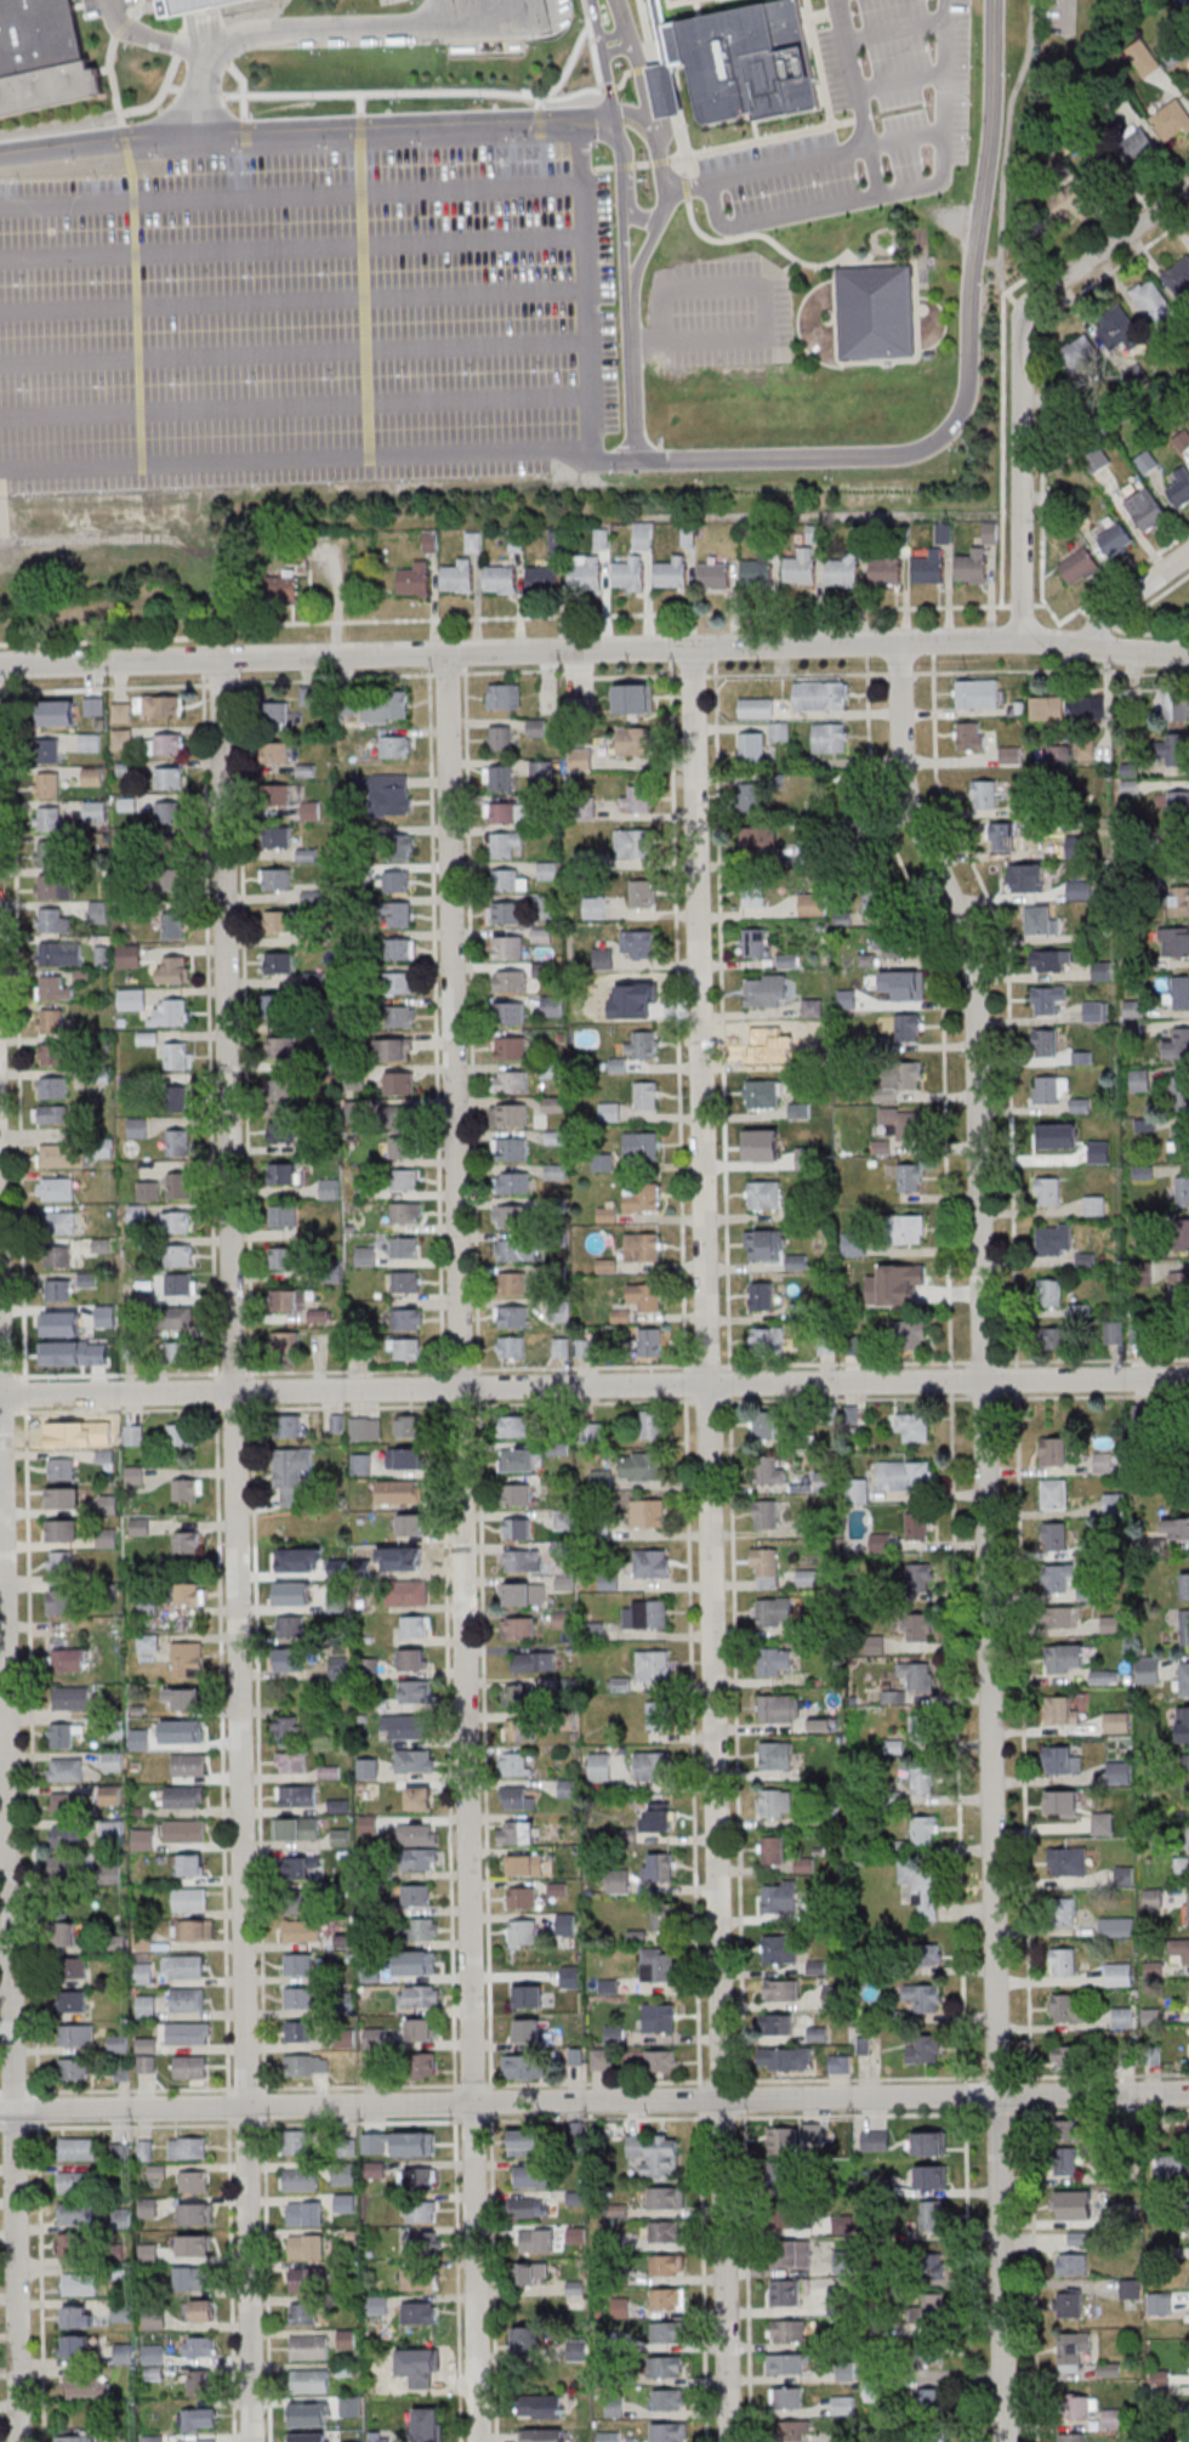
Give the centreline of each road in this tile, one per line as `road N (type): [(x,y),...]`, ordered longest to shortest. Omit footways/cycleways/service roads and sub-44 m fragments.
road 1 (residential): [(478,2441),(448,654)]
road 2 (residential): [(252,2441),(222,661)]
road 3 (residential): [(999,2096),(978,988),(975,958),(911,806),(900,643)]
road 4 (residential): [(721,2100),(694,648)]
road 5 (residential): [(1188,2091),(0,2112)]
road 6 (residential): [(1188,1377),(0,1396)]
road 7 (residential): [(17,2441),(0,1375)]
road 8 (tertiary): [(900,643),(0,667)]
road 9 (residential): [(996,0),(992,148),(973,286),(972,368),(966,408),(946,436),(917,454),(883,458),(638,462)]
road 10 (residential): [(544,120),(198,135),(0,154)]
road 11 (residential): [(1188,194),(1026,311),(1022,527)]
road 12 (residential): [(1005,2441),(999,2096)]
road 13 (residential): [(728,2441),(721,2100)]
road 14 (residential): [(632,285),(669,193),(619,0)]
road 15 (residential): [(632,285),(638,462)]
road 16 (residential): [(616,112),(632,285)]
road 17 (tertiary): [(1020,641),(900,643)]

